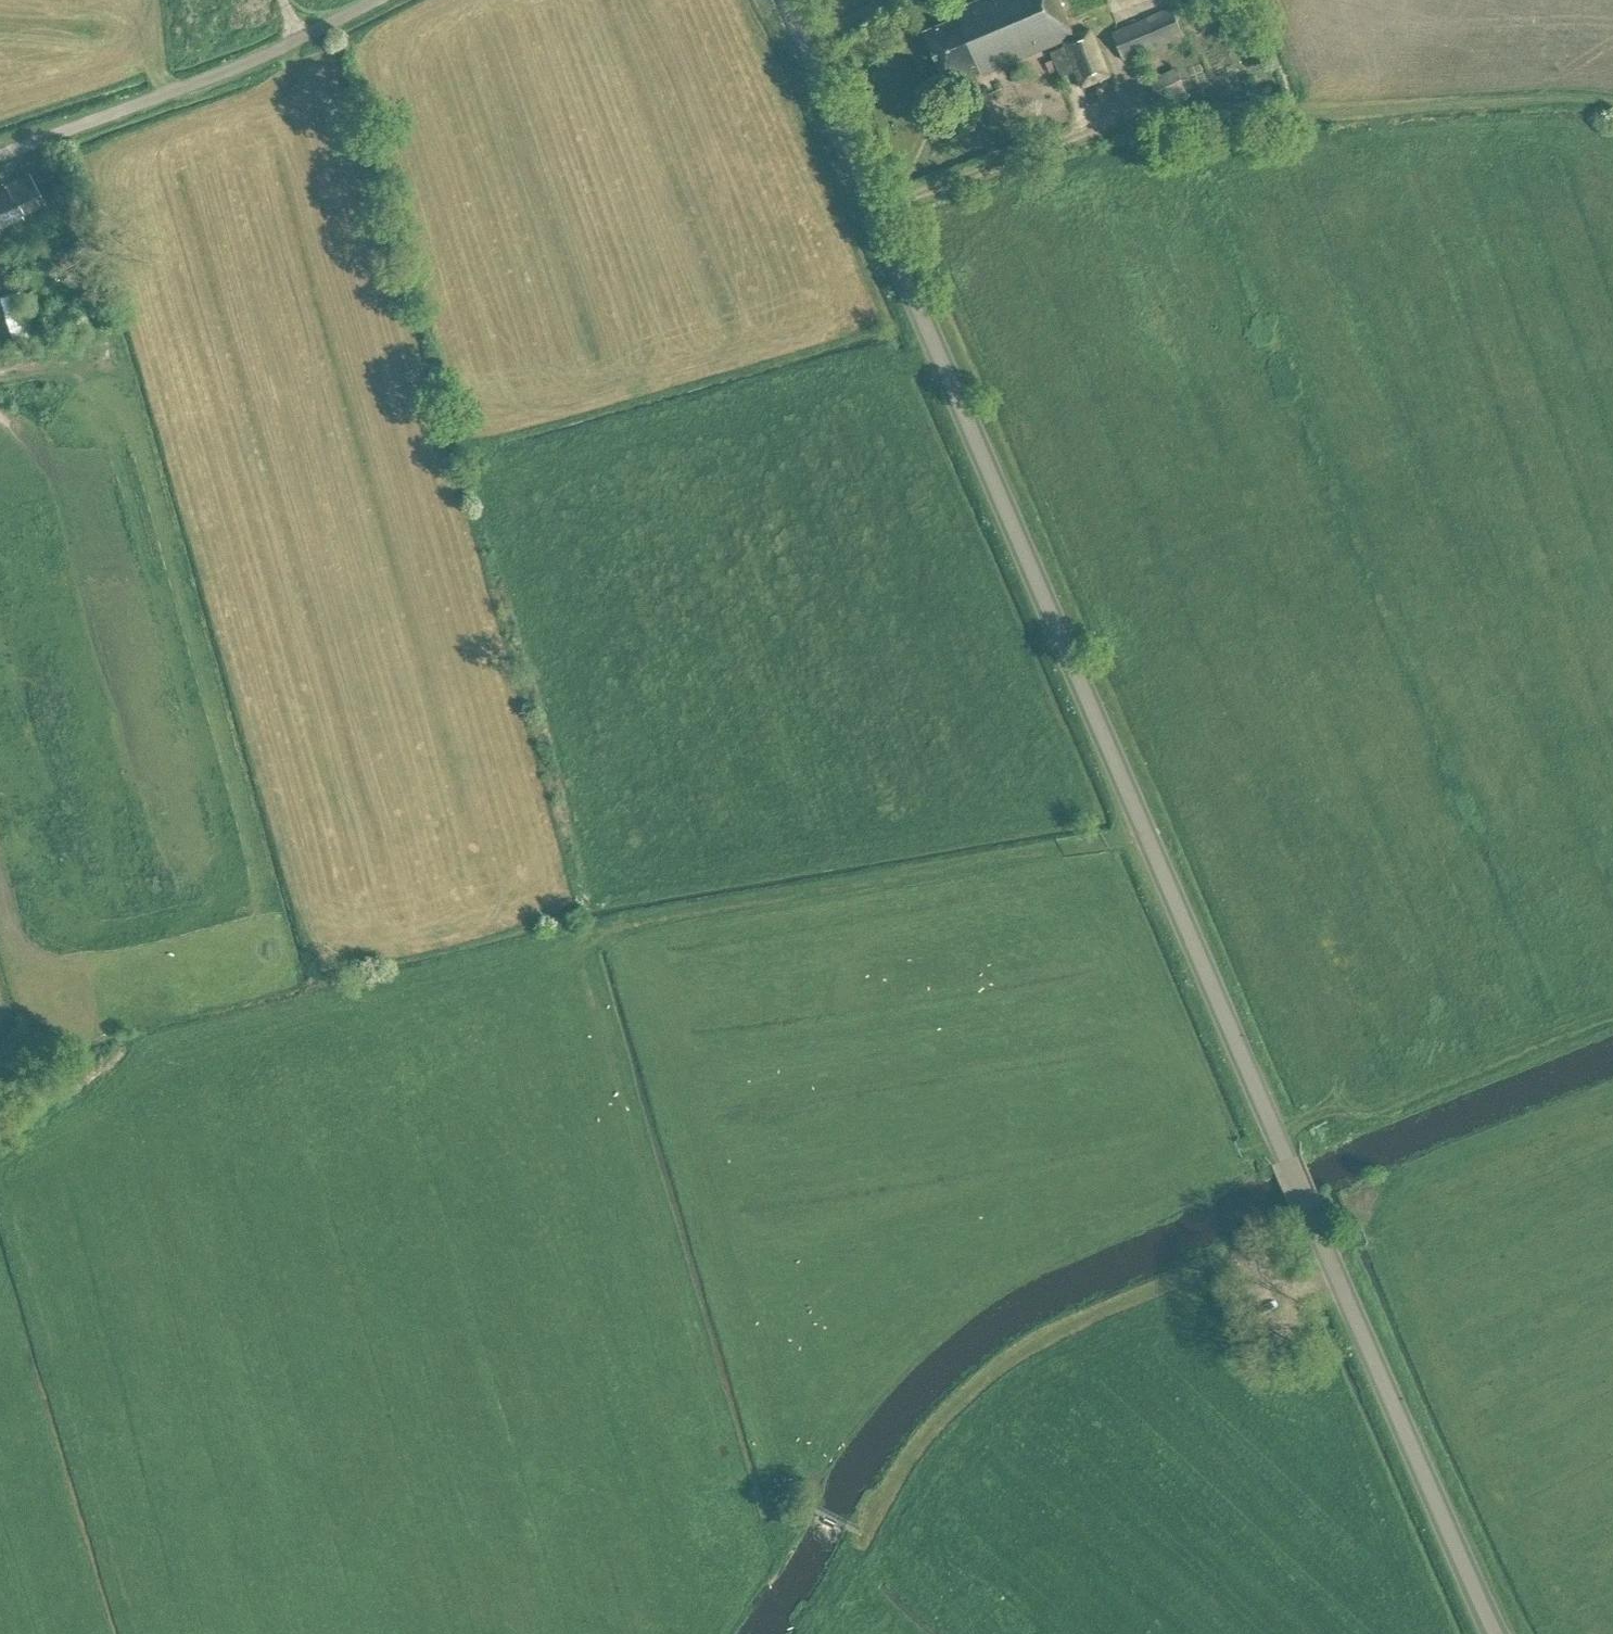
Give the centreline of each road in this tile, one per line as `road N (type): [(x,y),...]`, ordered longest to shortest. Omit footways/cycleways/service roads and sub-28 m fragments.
road 1 (tertiary): [(1494,1633),(784,0)]
road 2 (unclassified): [(0,148),(398,0)]

